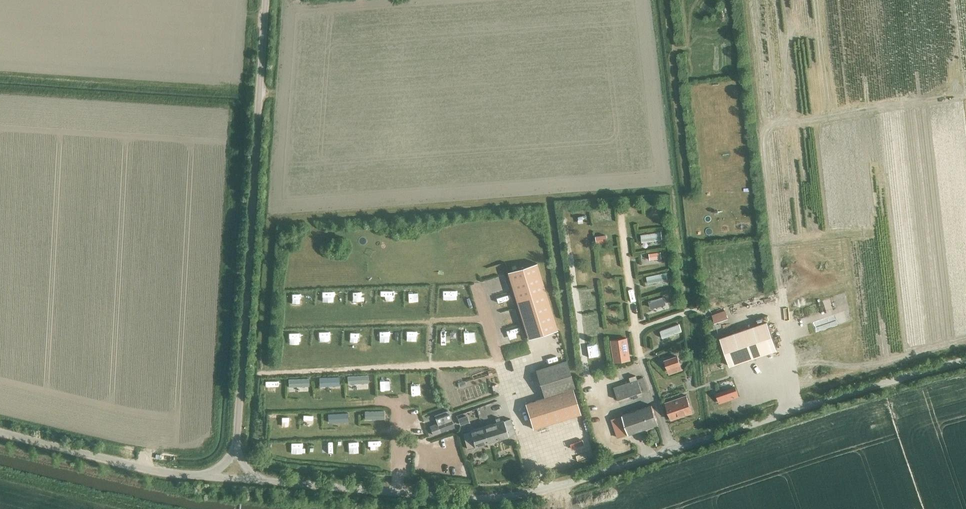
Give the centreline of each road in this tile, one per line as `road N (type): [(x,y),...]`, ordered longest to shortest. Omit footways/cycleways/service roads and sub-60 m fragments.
road 1 (unclassified): [(262,482),(539,495),(965,363)]
road 2 (unclassified): [(240,419),(266,0)]
road 3 (unclassified): [(216,479),(151,475),(0,434)]

